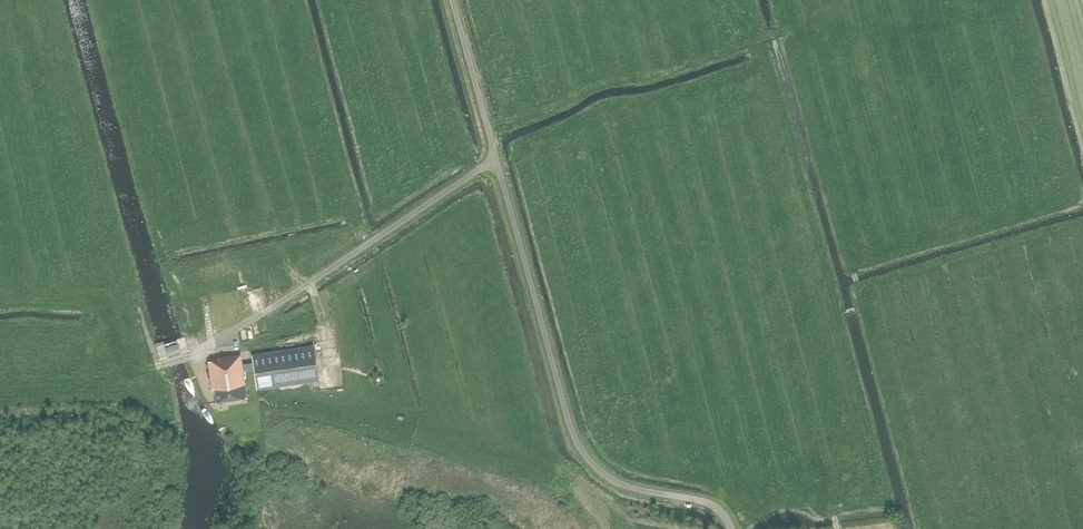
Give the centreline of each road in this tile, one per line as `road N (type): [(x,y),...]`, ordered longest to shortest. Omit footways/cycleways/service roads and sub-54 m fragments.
road 1 (unclassified): [(728,528),(708,505),(623,485),(584,453),(453,0)]
road 2 (residential): [(1082,179),(983,207),(962,232),(1044,528)]

